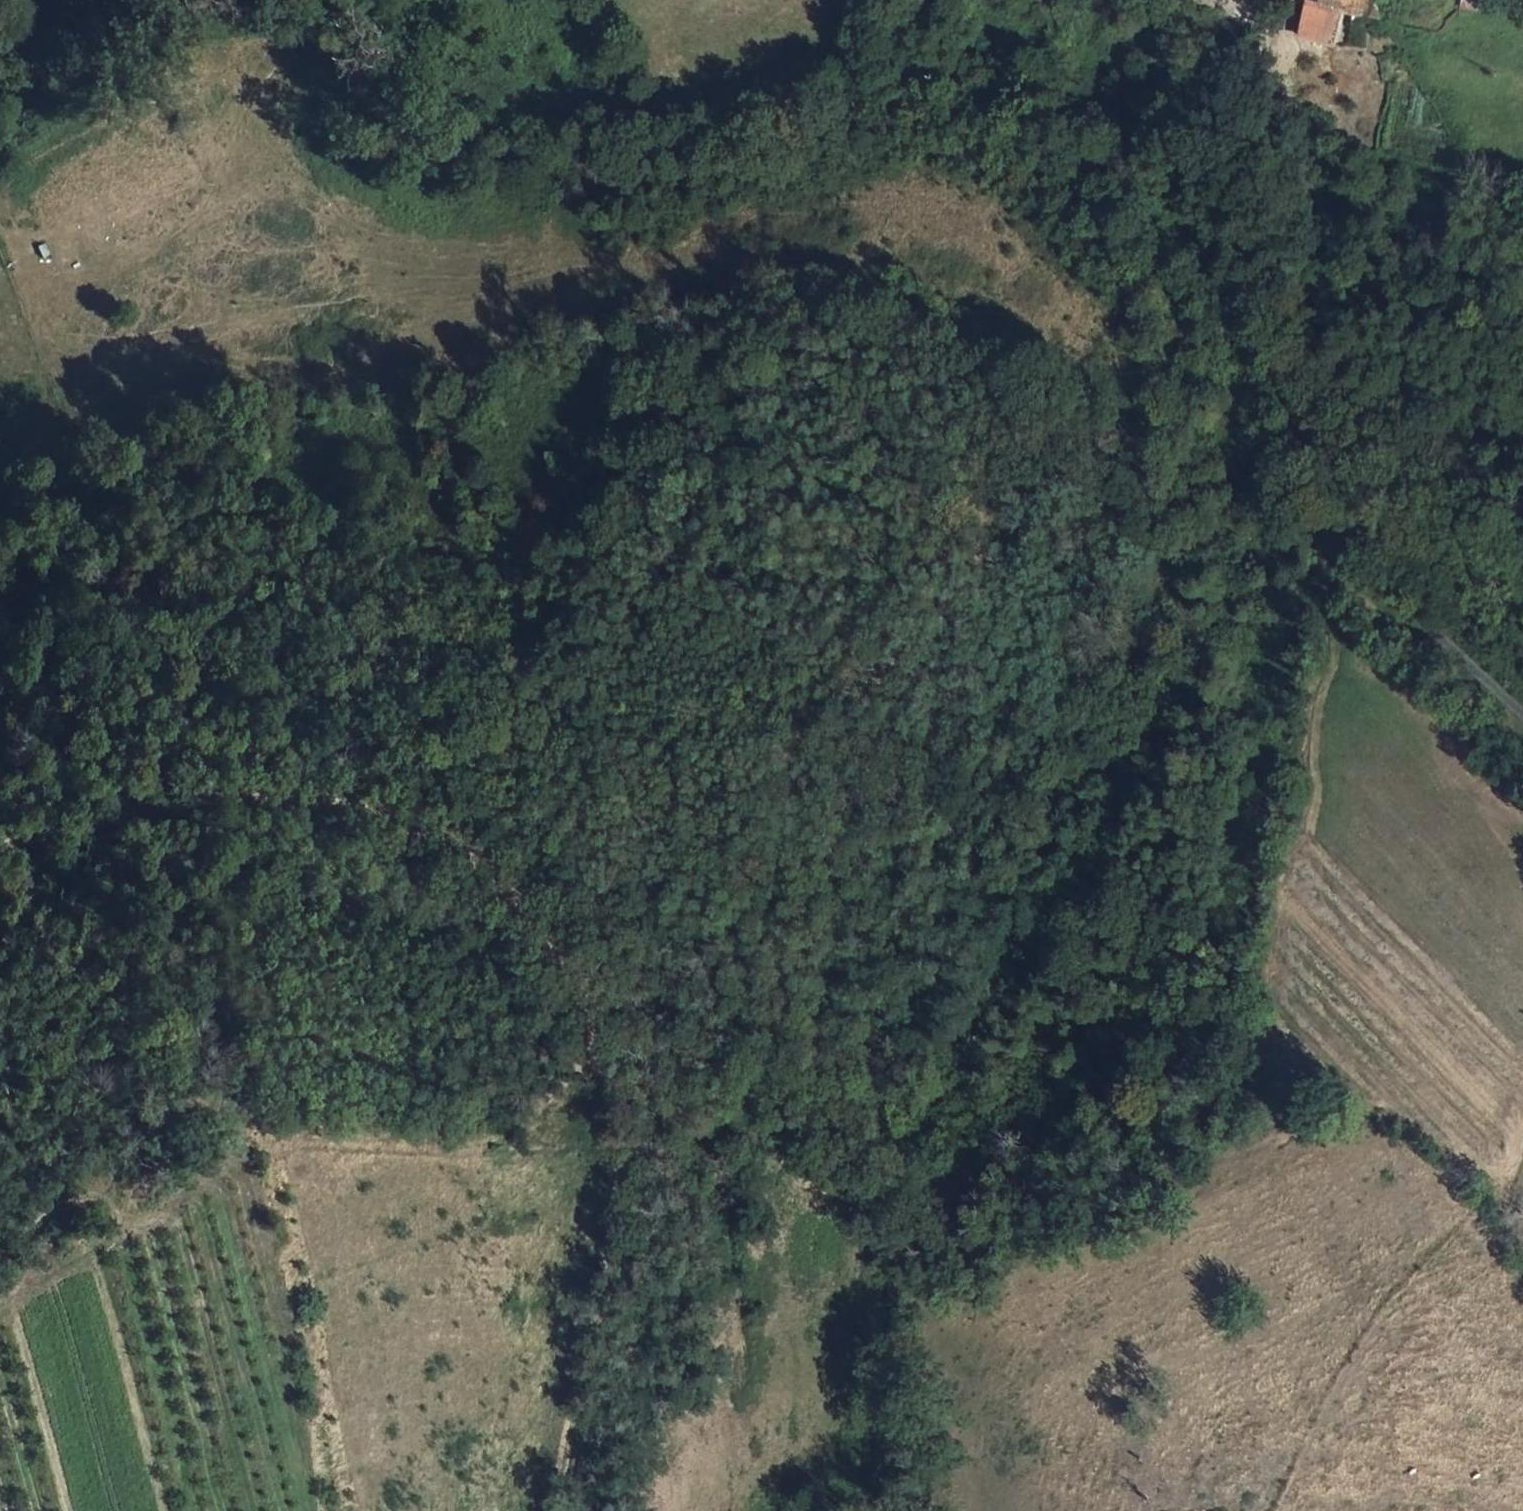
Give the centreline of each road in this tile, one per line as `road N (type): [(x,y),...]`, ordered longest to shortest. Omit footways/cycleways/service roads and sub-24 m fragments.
road 1 (track): [(0,849),(269,796),(336,800),(475,856),(521,903),(572,974),(612,1061),(622,1142),(619,1204),(555,1510)]
road 2 (track): [(1522,714),(1338,571),(1323,544),(1324,511),(1342,491),(1451,474),(1477,460),(1522,459)]

